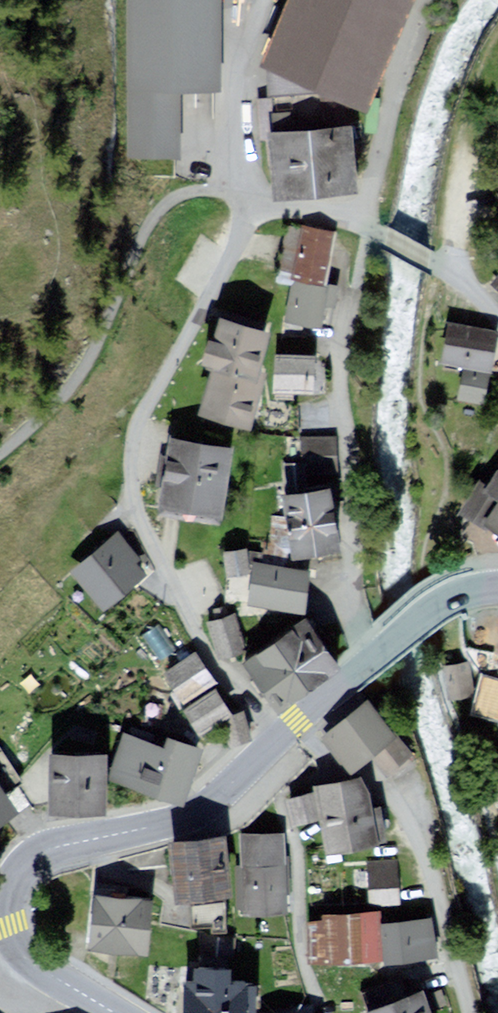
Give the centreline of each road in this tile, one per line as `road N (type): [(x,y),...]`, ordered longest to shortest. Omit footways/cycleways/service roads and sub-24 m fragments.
road 1 (residential): [(273,743),(170,583),(133,482),(134,439),(149,399),(229,257),(237,191)]
road 2 (primary): [(273,743),(199,810),(43,848),(19,866),(5,898),(14,942),(115,1012)]
road 3 (track): [(237,191),(184,191),(160,205),(108,316),(50,402),(0,443)]
road 4 (residential): [(497,325),(431,260),(359,221),(321,209),(262,208),(237,191)]
road 5 (primary): [(497,587),(436,604),(273,743)]
road 6 (residential): [(237,191),(237,78),(266,0)]

